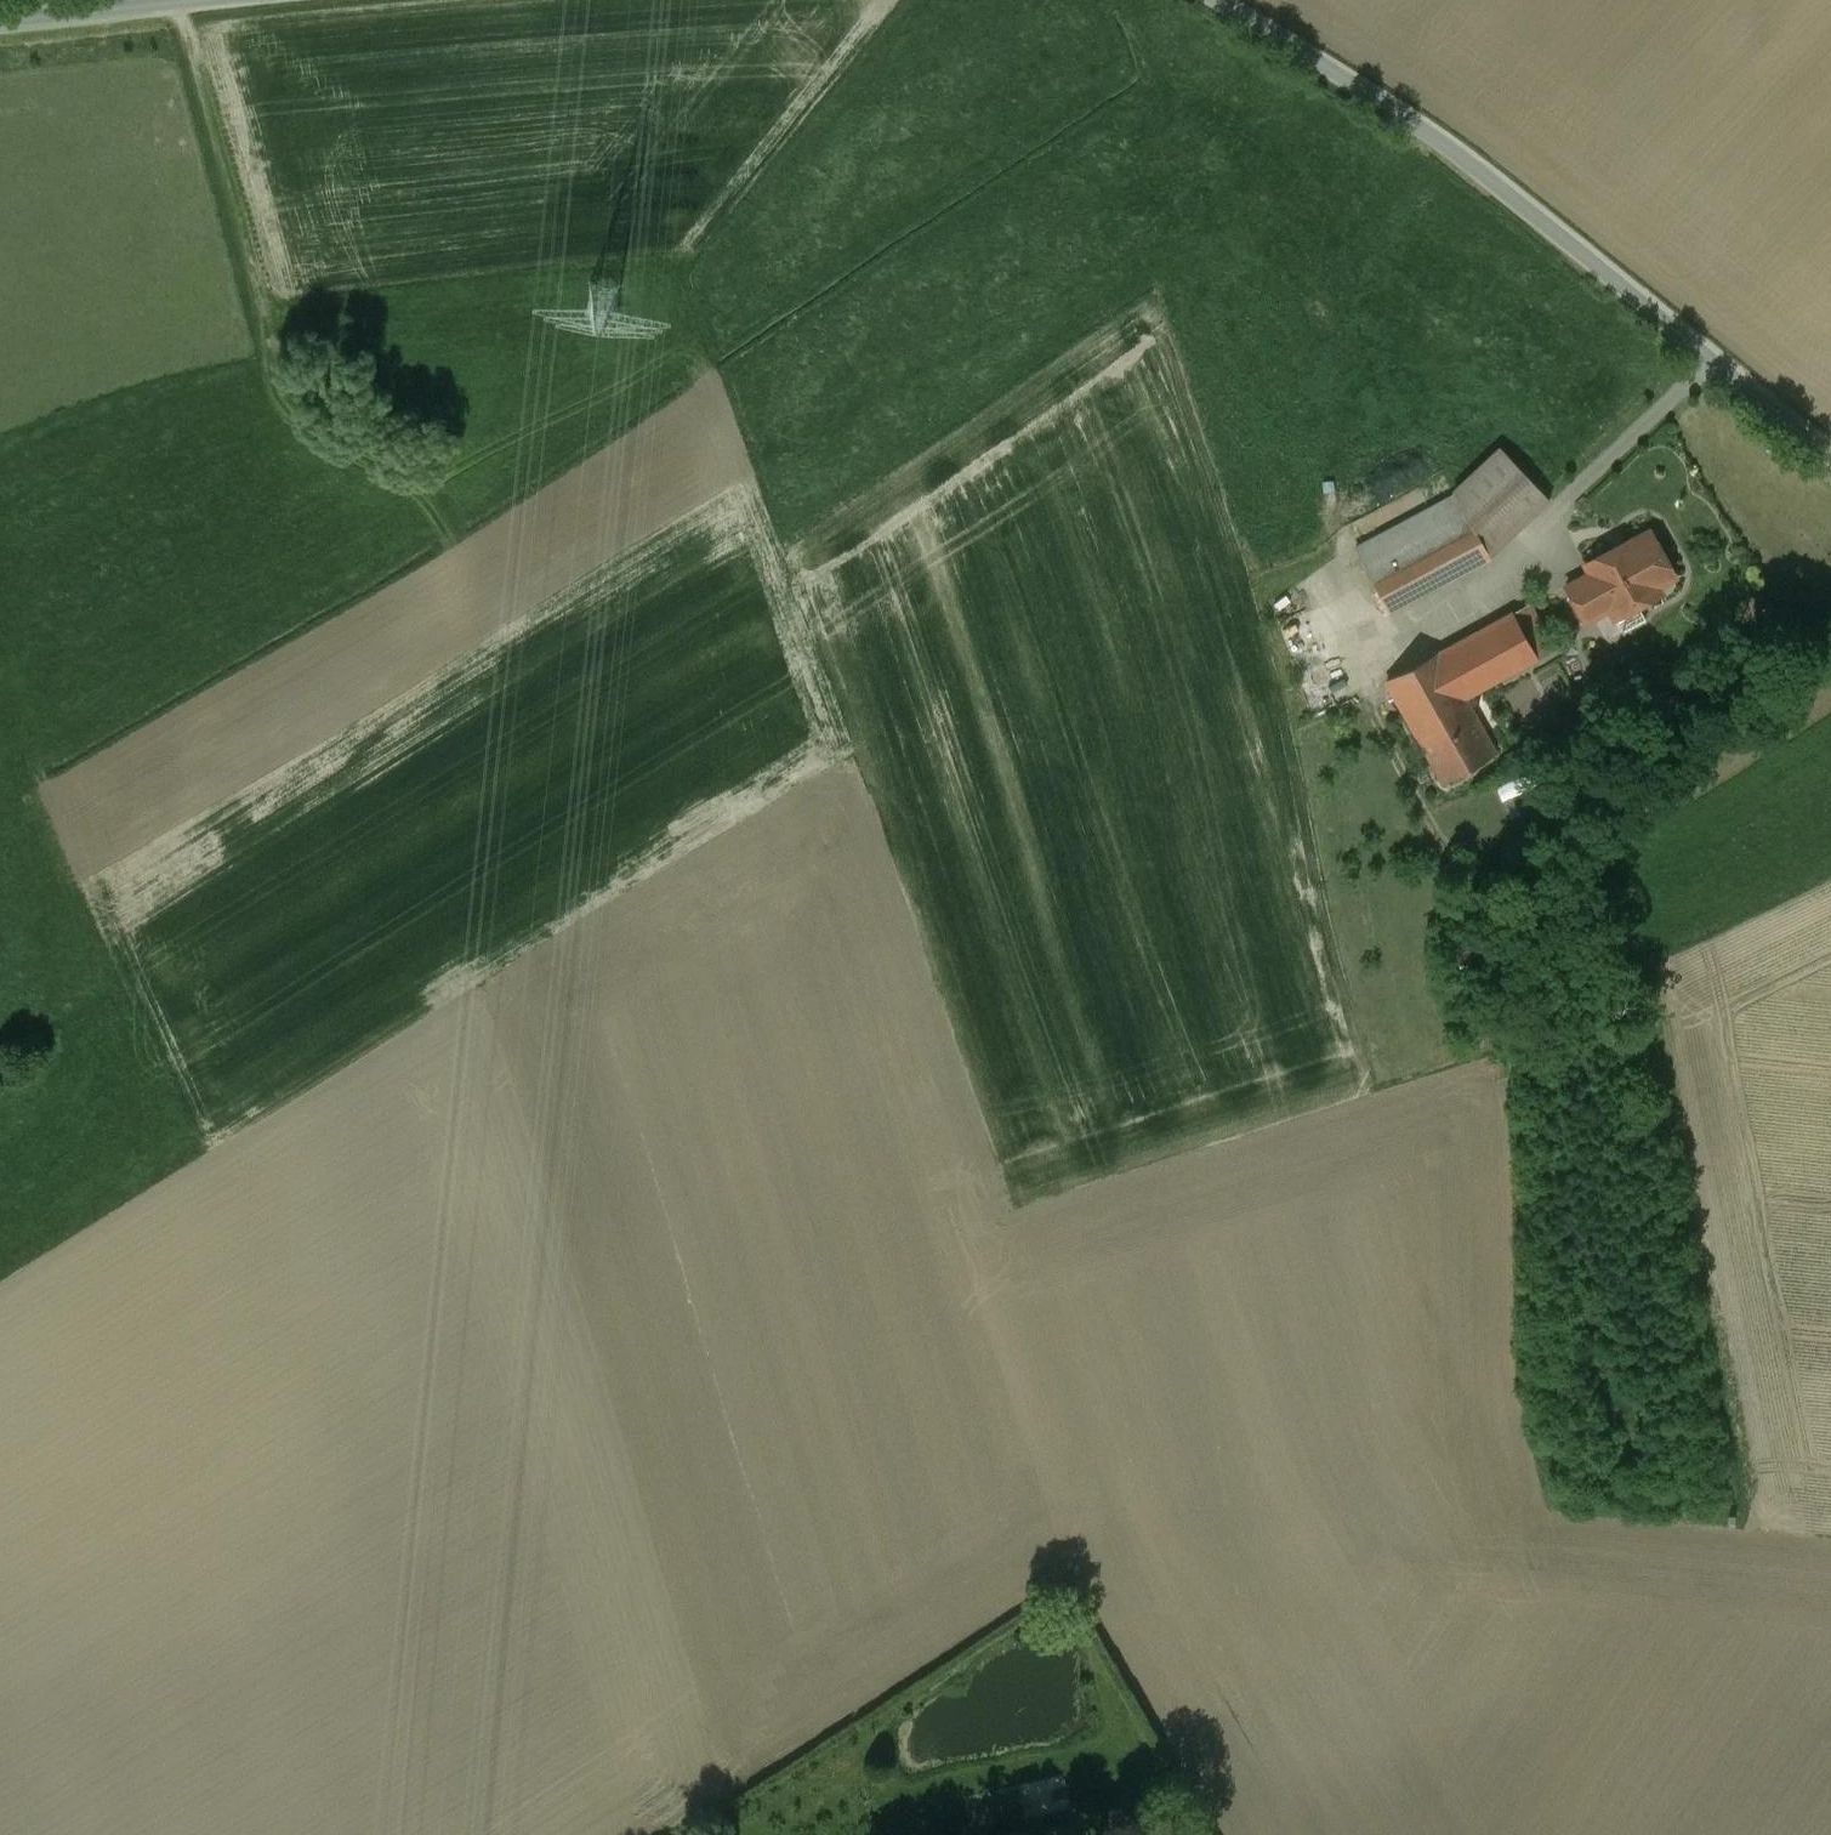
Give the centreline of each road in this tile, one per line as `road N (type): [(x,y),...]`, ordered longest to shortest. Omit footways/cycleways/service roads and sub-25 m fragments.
road 1 (unclassified): [(1217,0),(1467,164),(1703,362),(1830,456)]
road 2 (track): [(179,2),(274,352)]
road 3 (unclassified): [(0,21),(196,0)]

